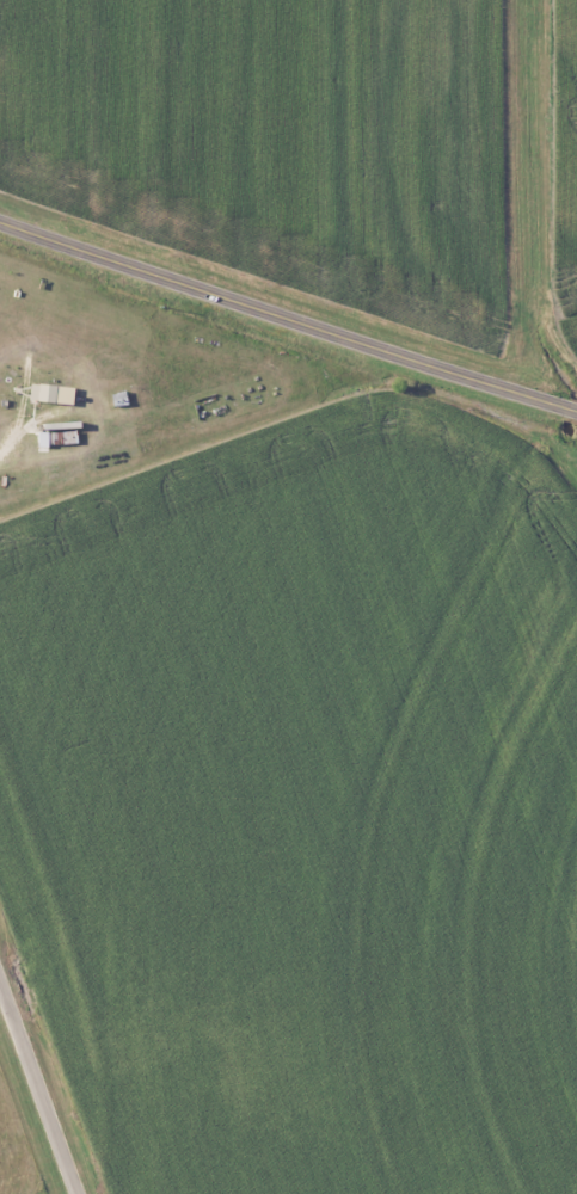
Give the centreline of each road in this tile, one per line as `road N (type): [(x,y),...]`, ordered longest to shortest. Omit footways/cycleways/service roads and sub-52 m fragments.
road 1 (secondary): [(0,222),(576,411)]
road 2 (residential): [(78,1193),(0,983)]

